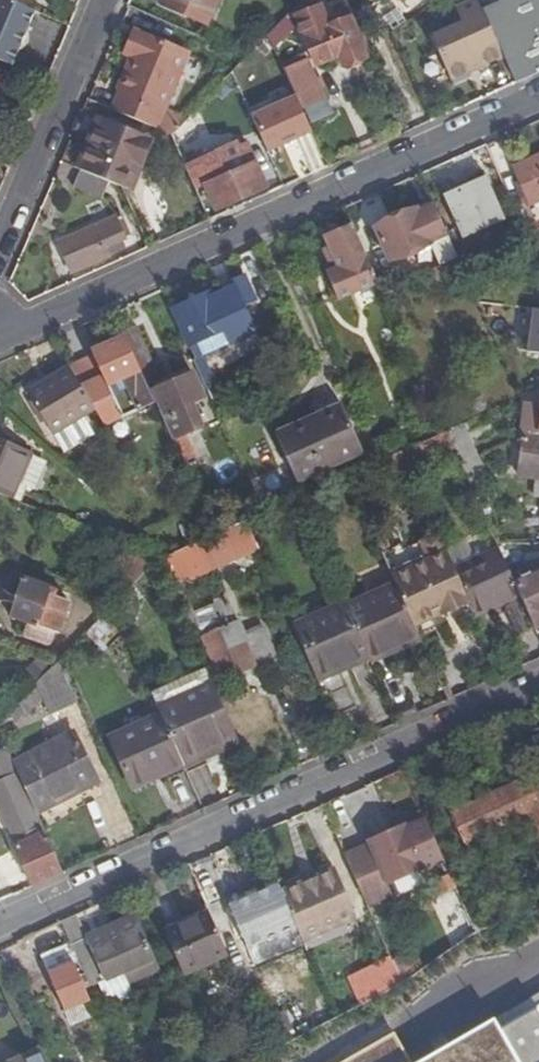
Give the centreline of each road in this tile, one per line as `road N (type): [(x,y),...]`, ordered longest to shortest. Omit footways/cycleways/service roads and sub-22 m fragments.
road 1 (residential): [(0,928),(538,681)]
road 2 (residential): [(0,336),(538,97)]
road 3 (residential): [(0,245),(105,0)]

